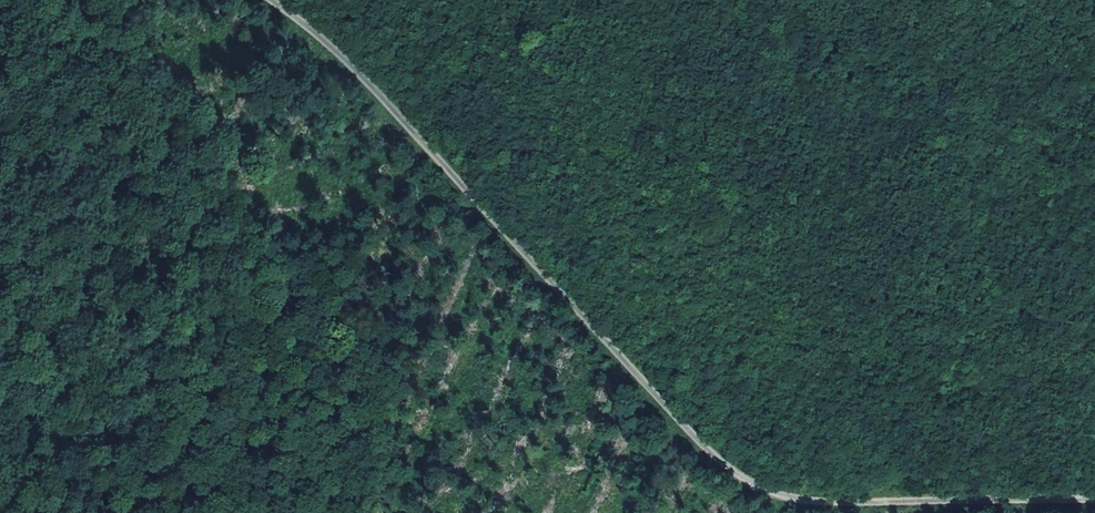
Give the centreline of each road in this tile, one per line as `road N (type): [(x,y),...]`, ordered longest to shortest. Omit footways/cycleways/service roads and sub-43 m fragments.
road 1 (track): [(1094,497),(884,504),(765,495),(635,372),(361,74),(279,0)]
road 2 (track): [(687,421),(624,416),(567,436),(426,512)]

